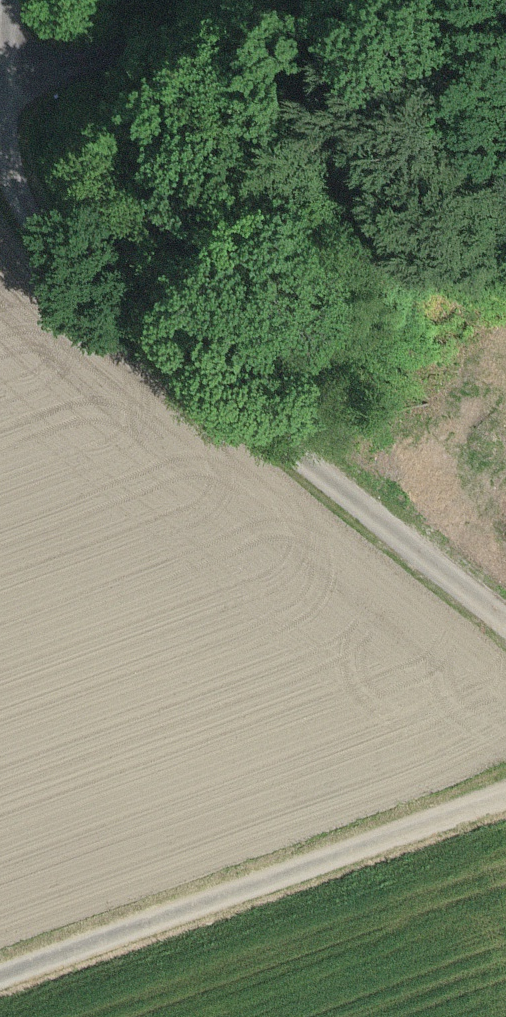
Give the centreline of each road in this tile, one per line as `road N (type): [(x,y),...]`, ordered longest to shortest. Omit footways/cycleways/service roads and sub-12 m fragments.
road 1 (track): [(505,651),(426,571),(176,360),(87,297),(19,207),(0,161)]
road 2 (track): [(505,789),(0,977)]
road 3 (track): [(0,53),(165,31),(227,0)]

